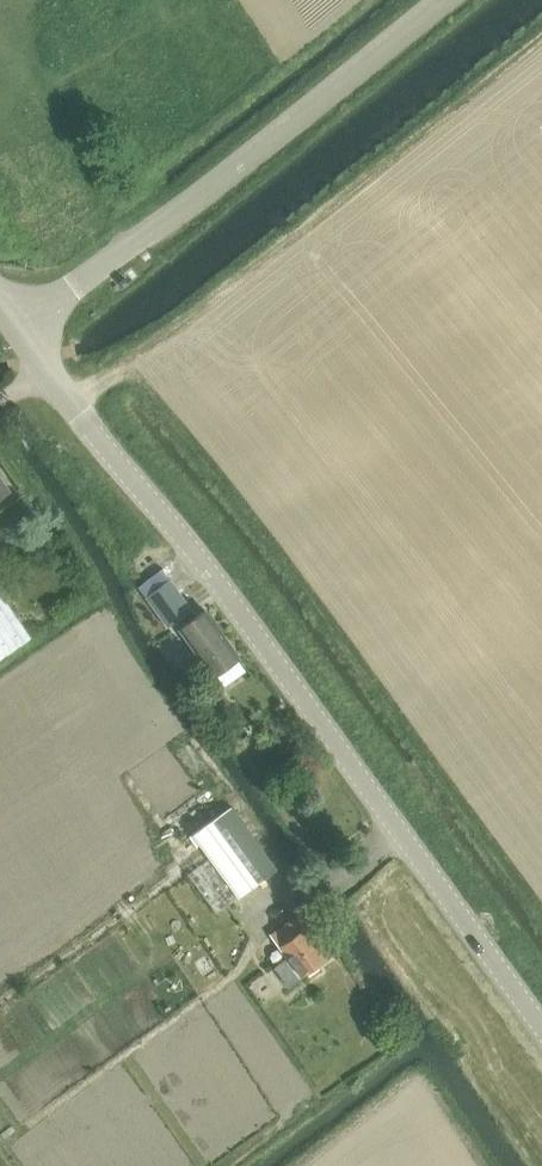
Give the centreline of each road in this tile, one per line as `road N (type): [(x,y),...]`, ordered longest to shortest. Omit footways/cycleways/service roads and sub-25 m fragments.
road 1 (unclassified): [(541,1029),(230,599),(80,417),(23,333)]
road 2 (unclassified): [(23,333),(436,0)]

